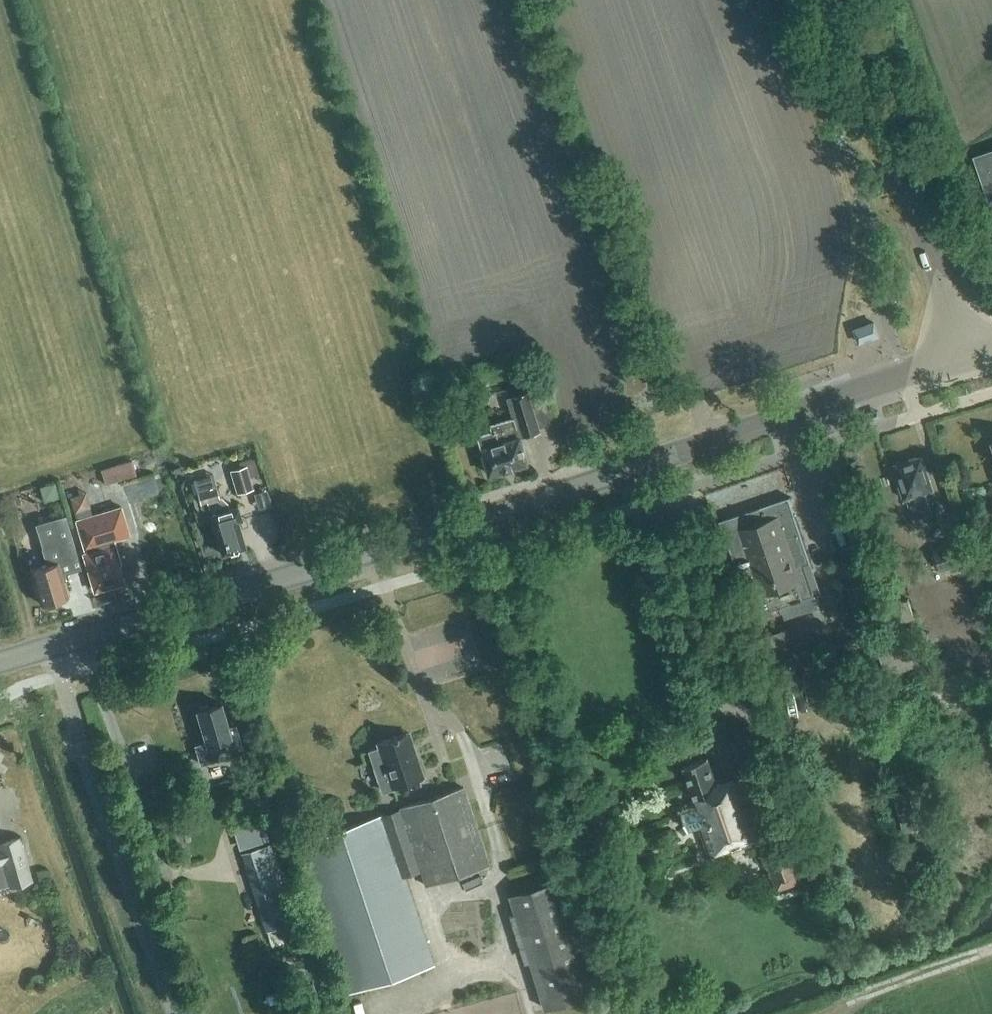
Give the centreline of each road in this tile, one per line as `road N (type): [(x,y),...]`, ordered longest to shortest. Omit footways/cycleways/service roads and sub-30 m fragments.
road 1 (secondary): [(0,663),(521,508),(971,360)]
road 2 (secondary): [(971,360),(841,0)]

